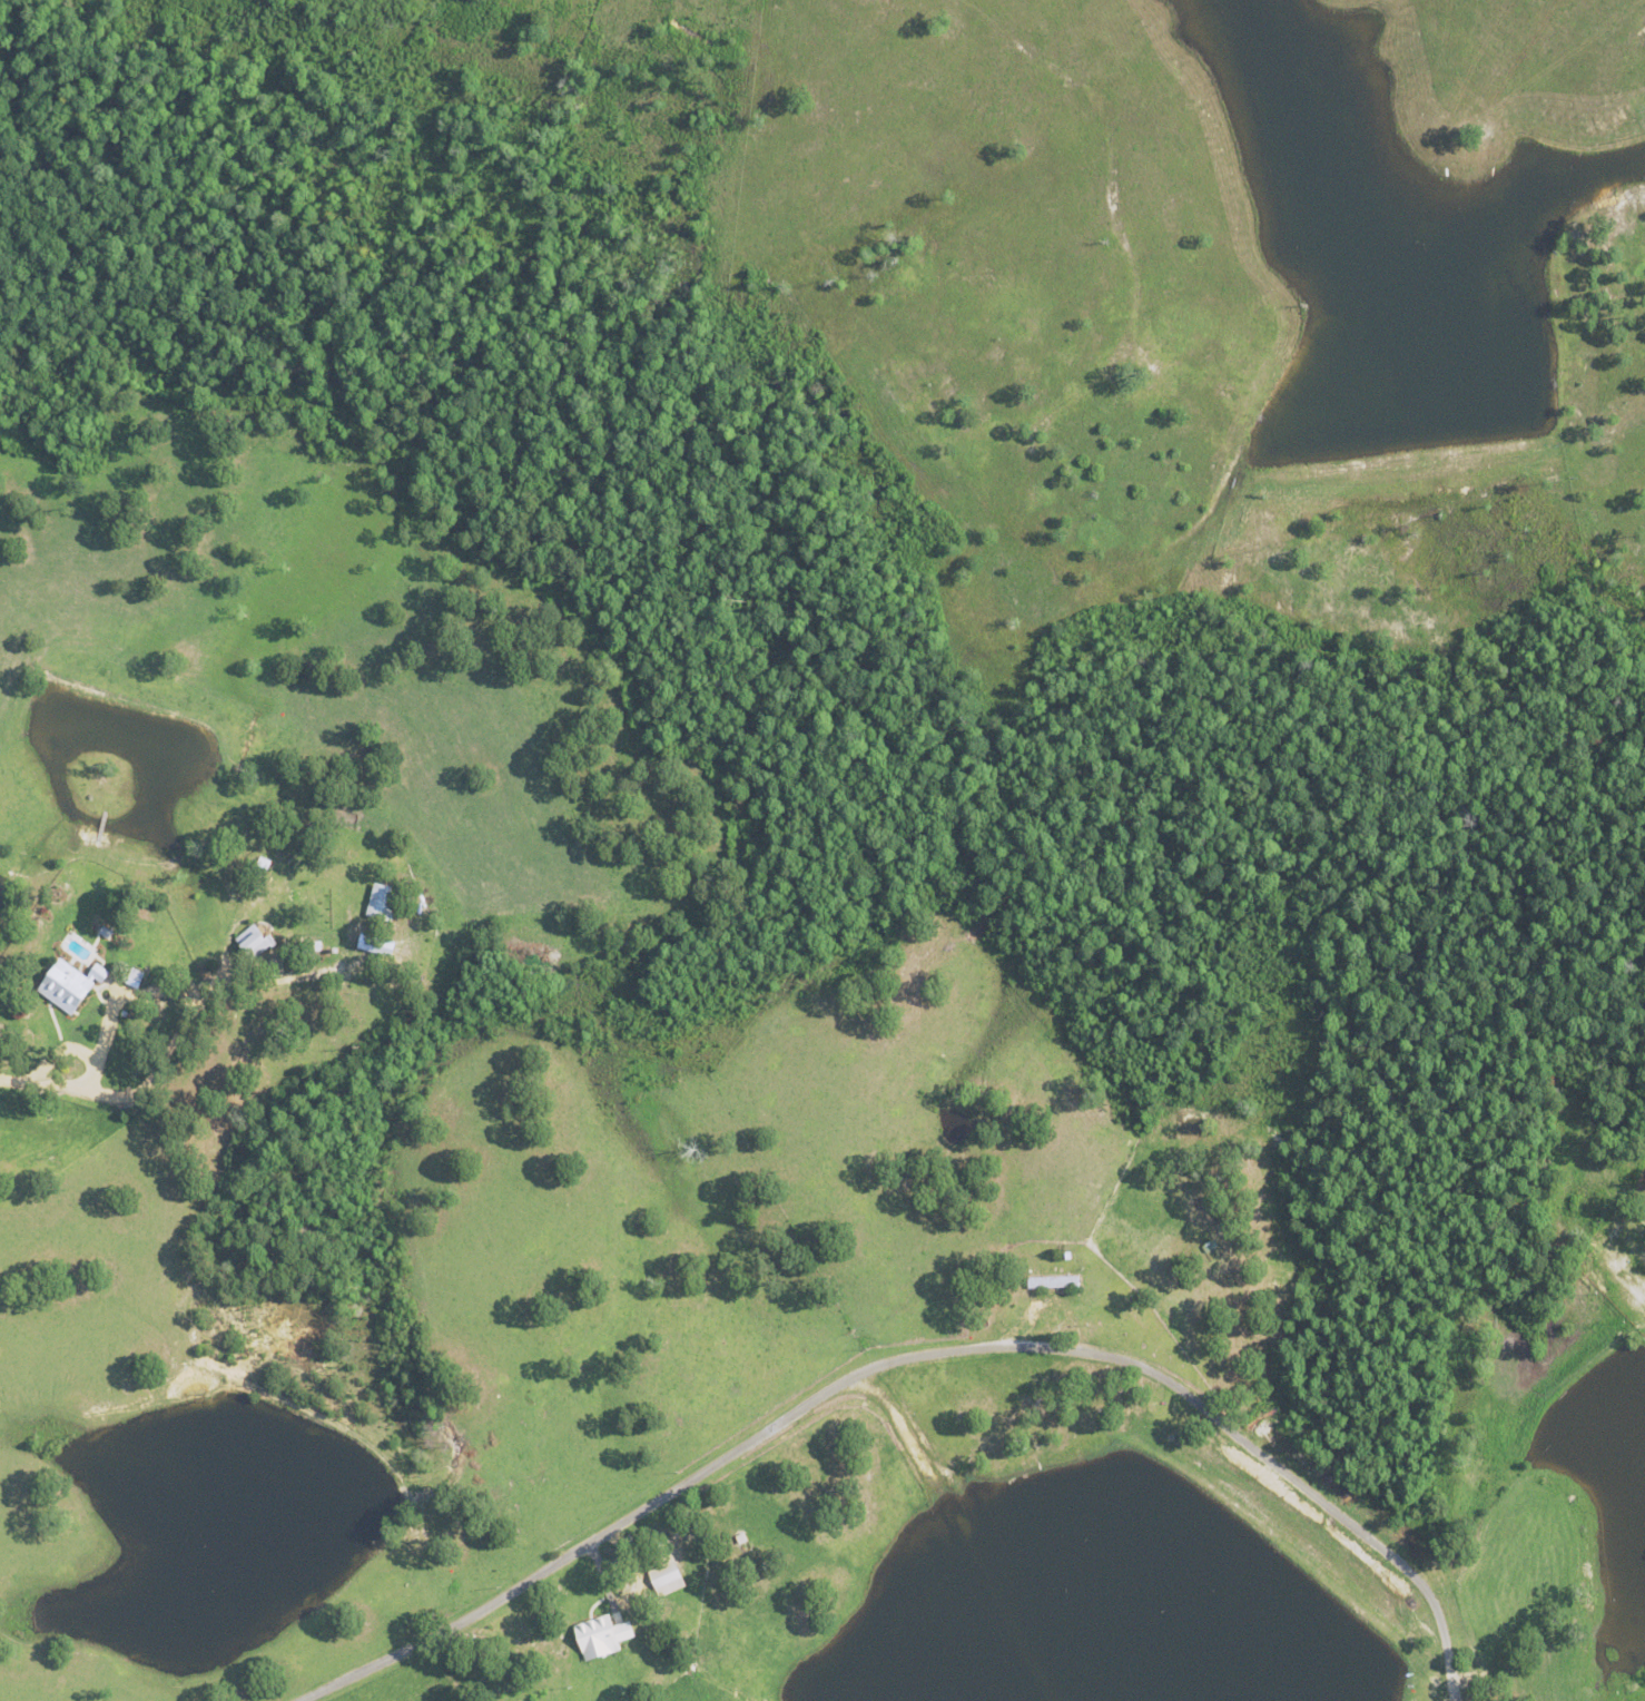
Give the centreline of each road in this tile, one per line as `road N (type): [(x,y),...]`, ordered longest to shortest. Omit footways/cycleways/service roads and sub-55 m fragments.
road 1 (residential): [(1456,1700),(1438,1615),(1396,1559),(1143,1365),(1038,1346),(988,1346),(871,1367),(482,1612),(304,1700)]

